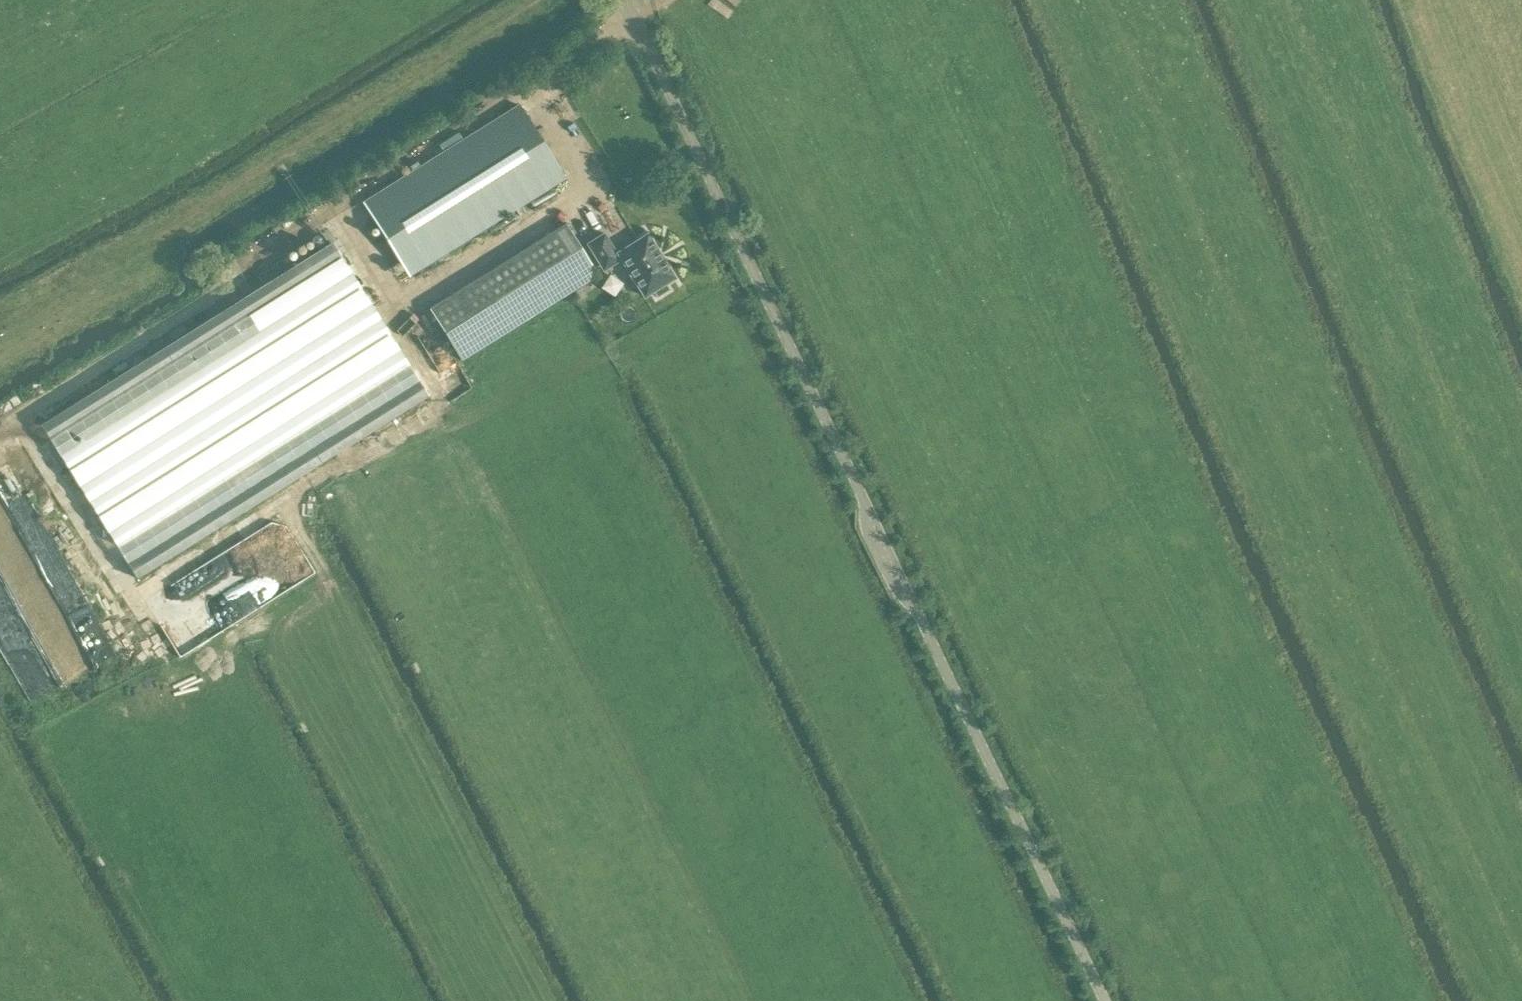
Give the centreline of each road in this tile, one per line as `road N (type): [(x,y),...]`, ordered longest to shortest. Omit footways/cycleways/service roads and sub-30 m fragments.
road 1 (tertiary): [(1101,1000),(623,0)]
road 2 (track): [(0,430),(260,276),(319,214),(632,17)]

